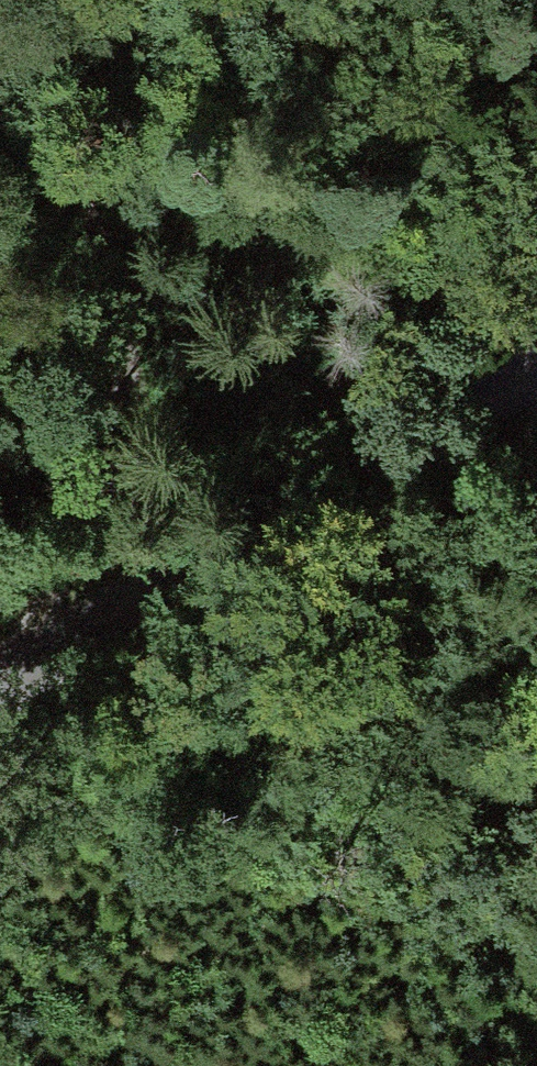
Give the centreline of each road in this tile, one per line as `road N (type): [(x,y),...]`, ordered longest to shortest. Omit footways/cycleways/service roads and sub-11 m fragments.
road 1 (track): [(0,678),(133,437),(87,145),(0,40)]
road 2 (unclassified): [(536,358),(0,679)]
road 3 (track): [(0,108),(386,253),(536,291)]

